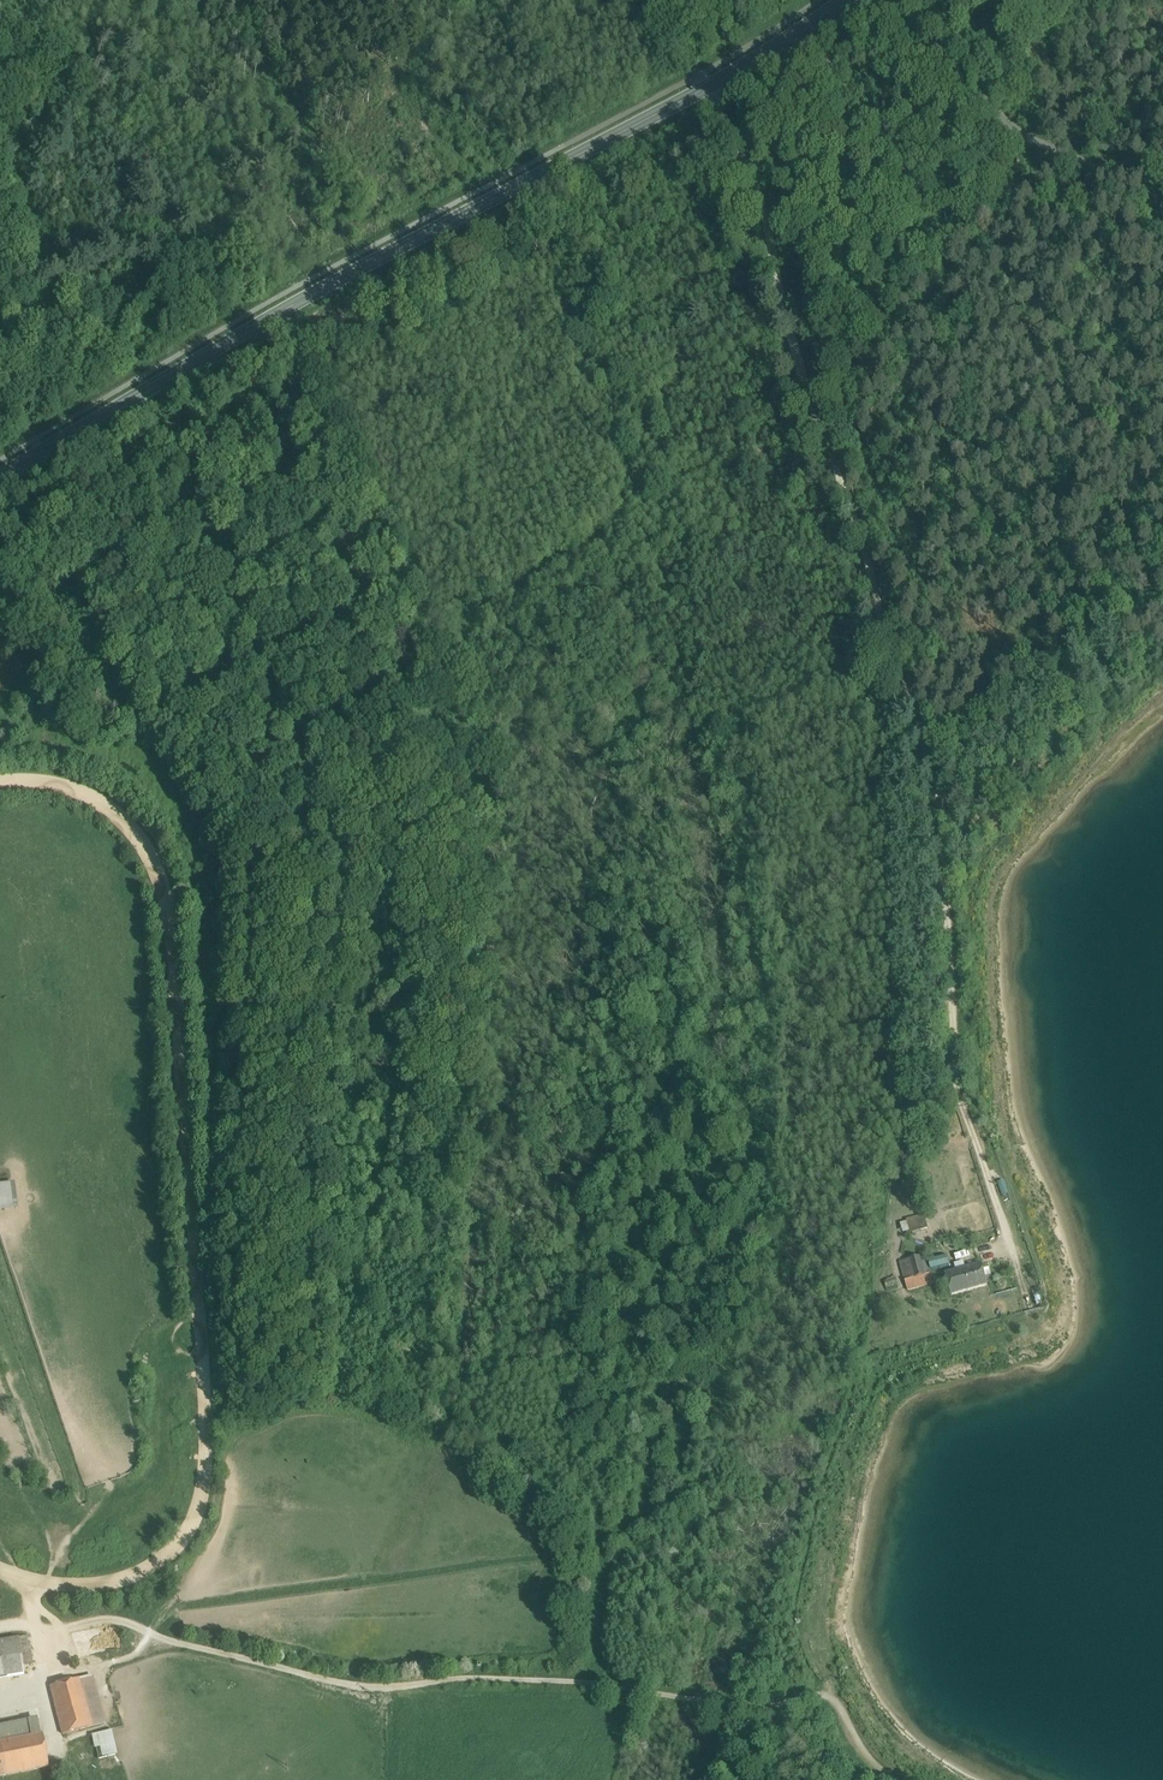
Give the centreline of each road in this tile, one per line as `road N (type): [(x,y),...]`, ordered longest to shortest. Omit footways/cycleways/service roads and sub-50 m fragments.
road 1 (track): [(708,85),(759,194),(812,400),(935,769),(957,1078),(1027,1296)]
road 2 (secondary): [(0,484),(410,242),(852,0)]
road 3 (track): [(0,1628),(134,1624),(381,1689),(476,1679),(580,1683),(769,1705),(825,1694),(870,1757),(901,1779)]
road 4 (track): [(921,0),(1027,142),(1162,192)]

